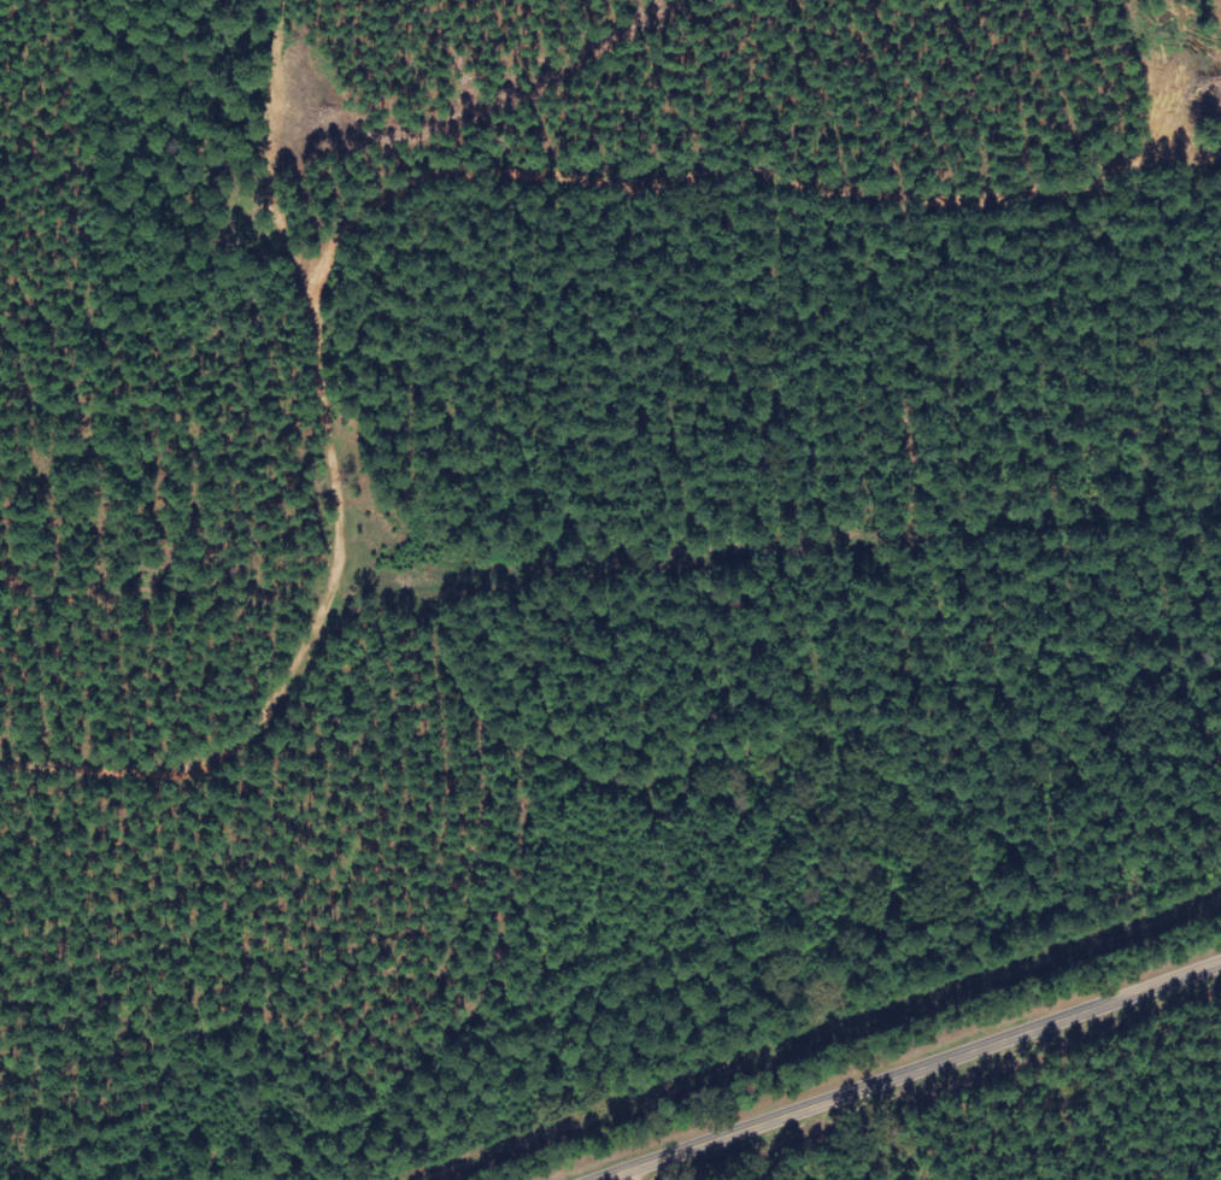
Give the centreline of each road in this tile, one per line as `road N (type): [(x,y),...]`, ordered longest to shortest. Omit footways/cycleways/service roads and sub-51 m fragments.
road 1 (primary): [(610,1179),(1220,966)]

